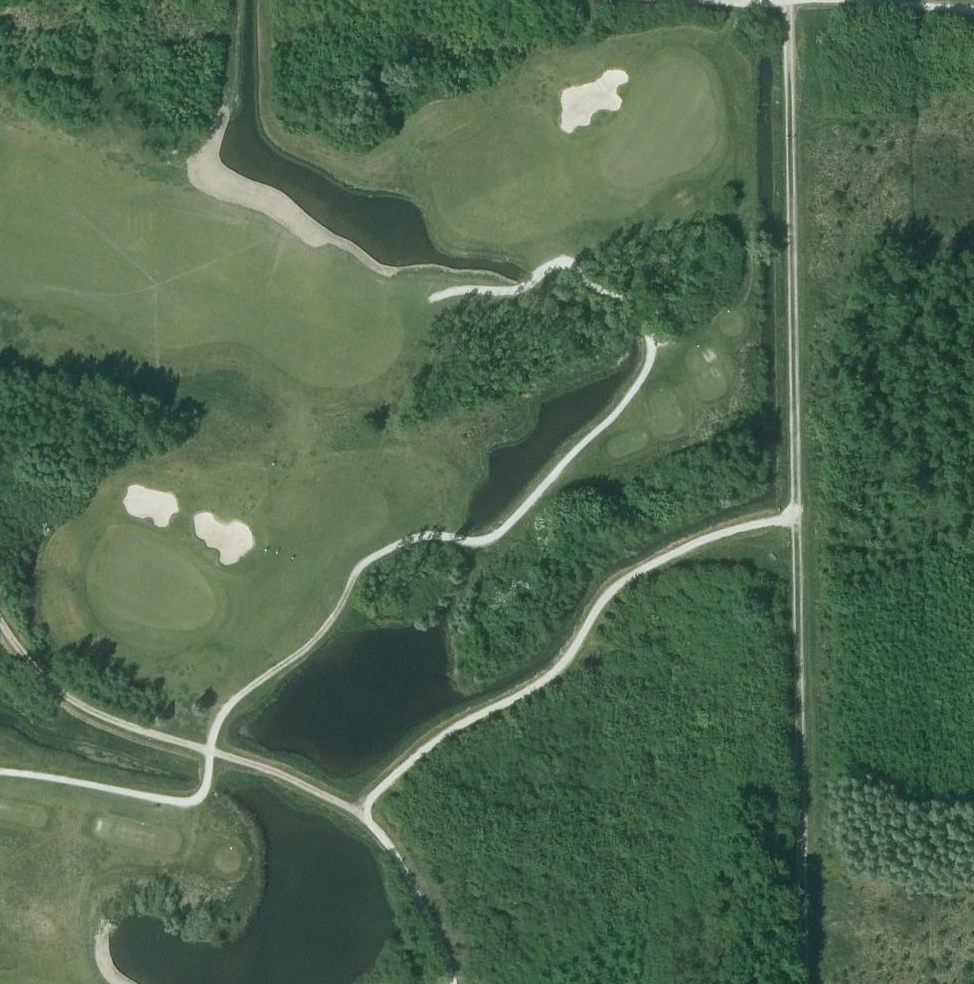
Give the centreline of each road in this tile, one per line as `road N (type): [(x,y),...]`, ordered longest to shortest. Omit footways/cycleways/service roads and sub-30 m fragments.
road 1 (track): [(796,512),(787,5)]
road 2 (track): [(804,983),(796,512)]

